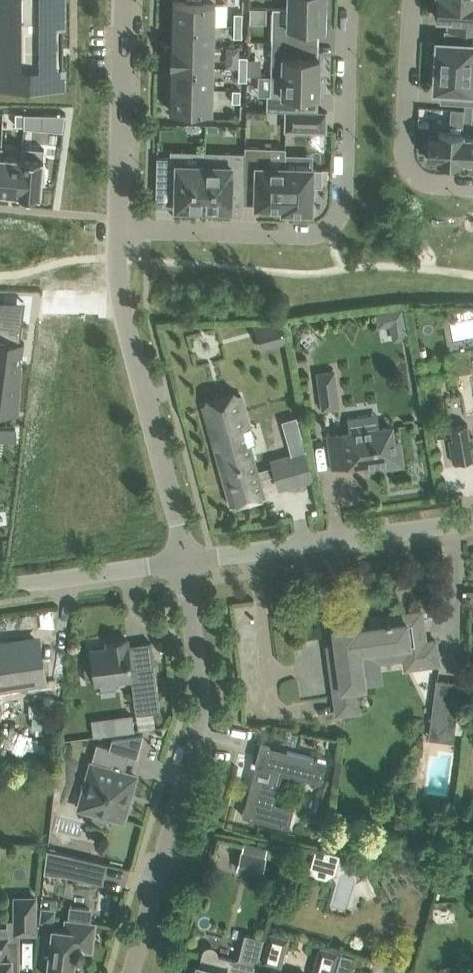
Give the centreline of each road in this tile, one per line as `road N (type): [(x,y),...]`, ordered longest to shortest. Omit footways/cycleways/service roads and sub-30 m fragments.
road 1 (residential): [(119,229),(314,234),(329,227),(340,212),(348,0)]
road 2 (residential): [(137,972),(203,713),(185,562)]
road 3 (residential): [(185,562),(123,313),(118,250)]
road 4 (unclassified): [(185,562),(472,524)]
road 5 (residential): [(412,0),(404,153),(411,177),(438,191),(472,192)]
road 6 (residential): [(119,229),(124,0)]
road 7 (unclassified): [(0,590),(185,562)]

